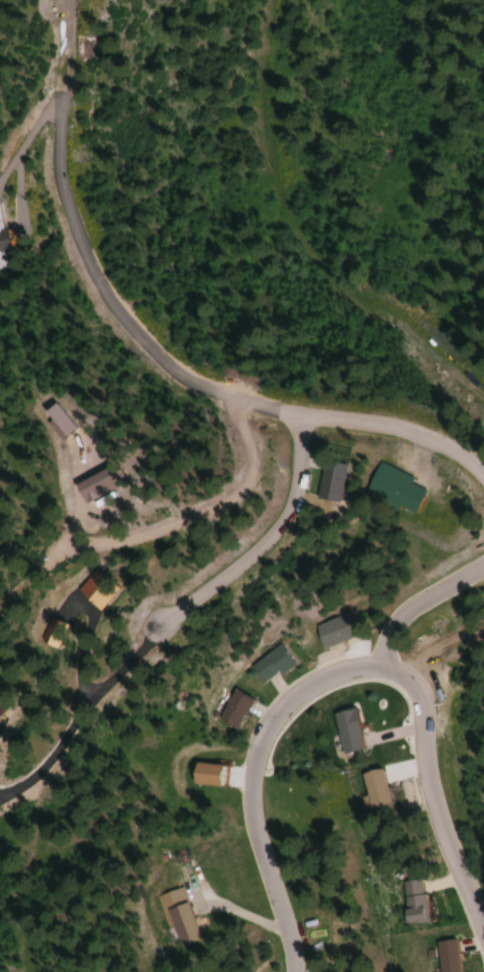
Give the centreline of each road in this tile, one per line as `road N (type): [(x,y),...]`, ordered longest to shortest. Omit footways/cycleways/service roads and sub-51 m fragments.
road 1 (residential): [(483,488),(462,458),(353,420),(246,404),(146,350),(79,243),(52,152),(65,6)]
road 2 (residential): [(483,927),(439,808),(419,703),(403,683),(365,671),(295,700),(262,739),(252,778),(258,837),(293,971)]
road 3 (residential): [(294,416),(292,492),(271,531),(156,625)]
road 4 (residential): [(365,671),(397,611),(483,559)]

